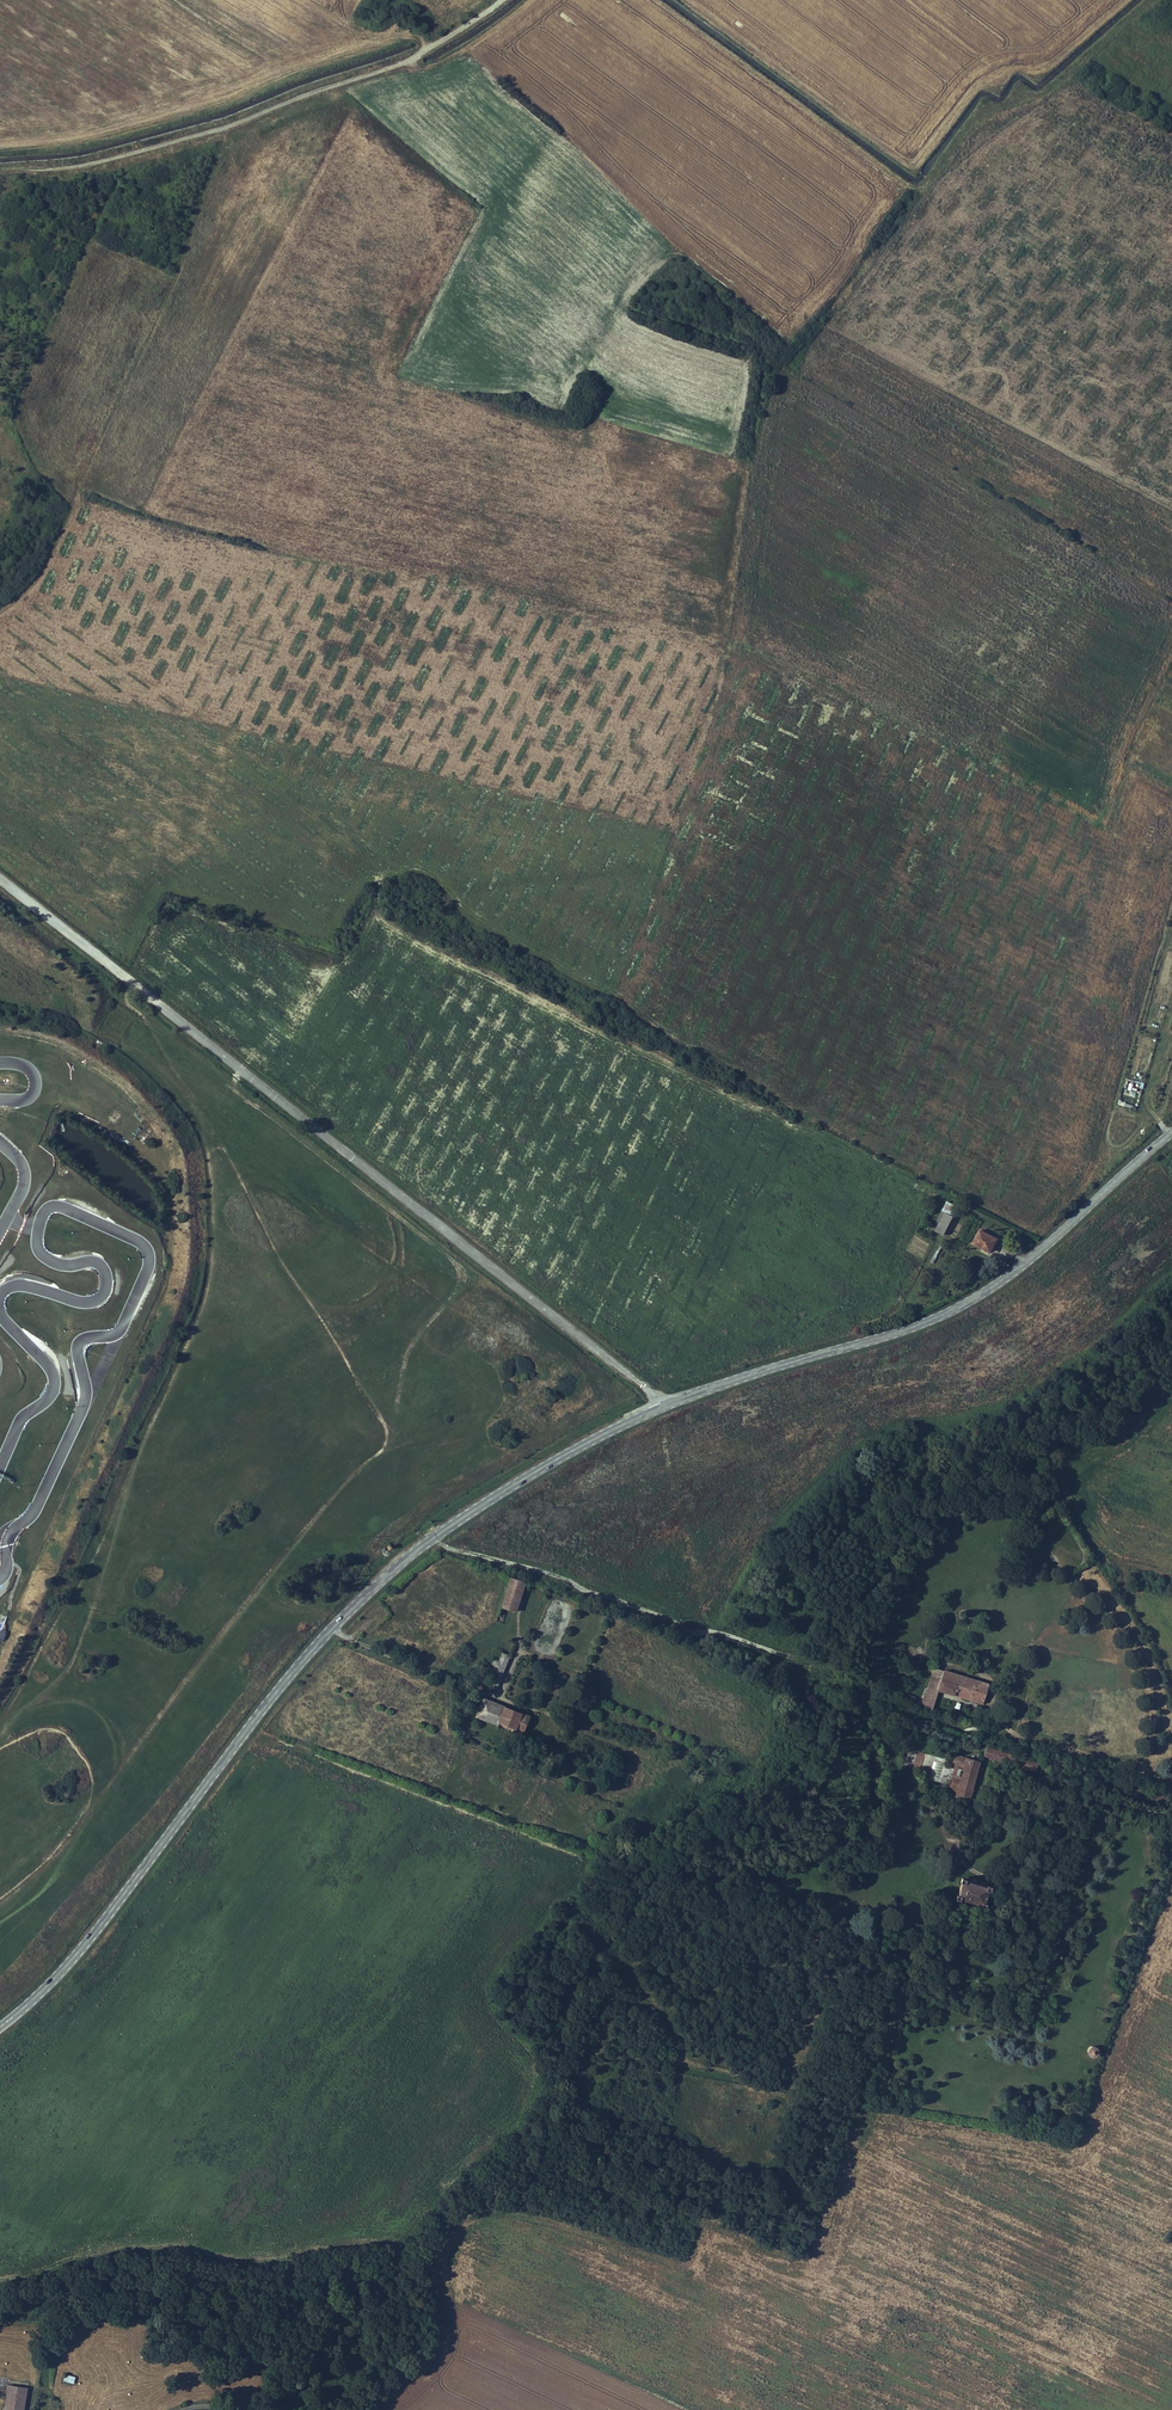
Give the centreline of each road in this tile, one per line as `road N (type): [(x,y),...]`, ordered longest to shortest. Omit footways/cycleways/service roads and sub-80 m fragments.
road 1 (secondary): [(1171,1132),(1033,1257),(968,1302),(915,1326),(662,1407),(558,1459),(425,1545),(316,1646),(93,1935),(0,2027)]
road 2 (track): [(503,0),(420,57),(223,129),(77,162),(0,169)]
road 3 (track): [(72,506),(185,259),(223,129)]

